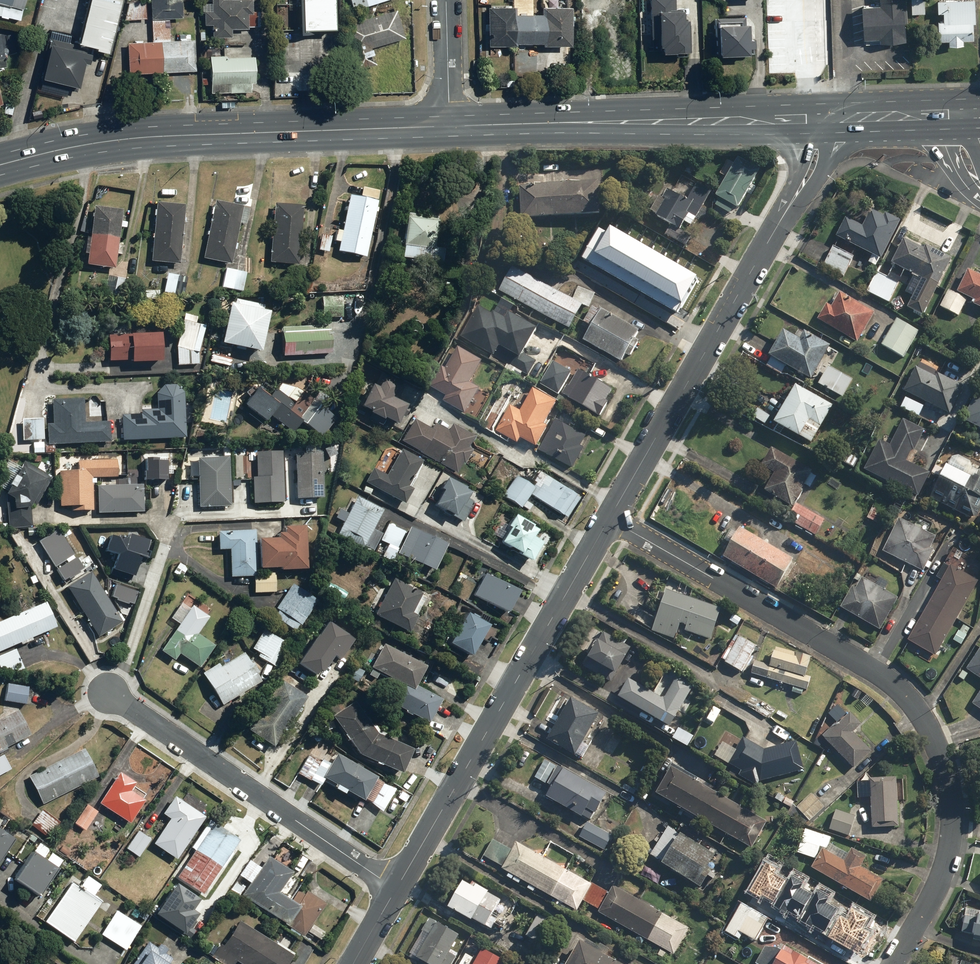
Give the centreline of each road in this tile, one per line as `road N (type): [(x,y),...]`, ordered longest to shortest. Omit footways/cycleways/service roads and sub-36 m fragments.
road 1 (residential): [(607,520),(879,674),(929,729),(951,804),(948,857),(892,963)]
road 2 (primary): [(449,127),(99,142),(0,165)]
road 3 (tertiary): [(396,890),(607,520)]
road 4 (tertiary): [(607,520),(794,201)]
road 5 (primary): [(804,117),(449,127)]
road 6 (residential): [(106,693),(396,890)]
road 7 (tertiary): [(449,127),(446,0)]

